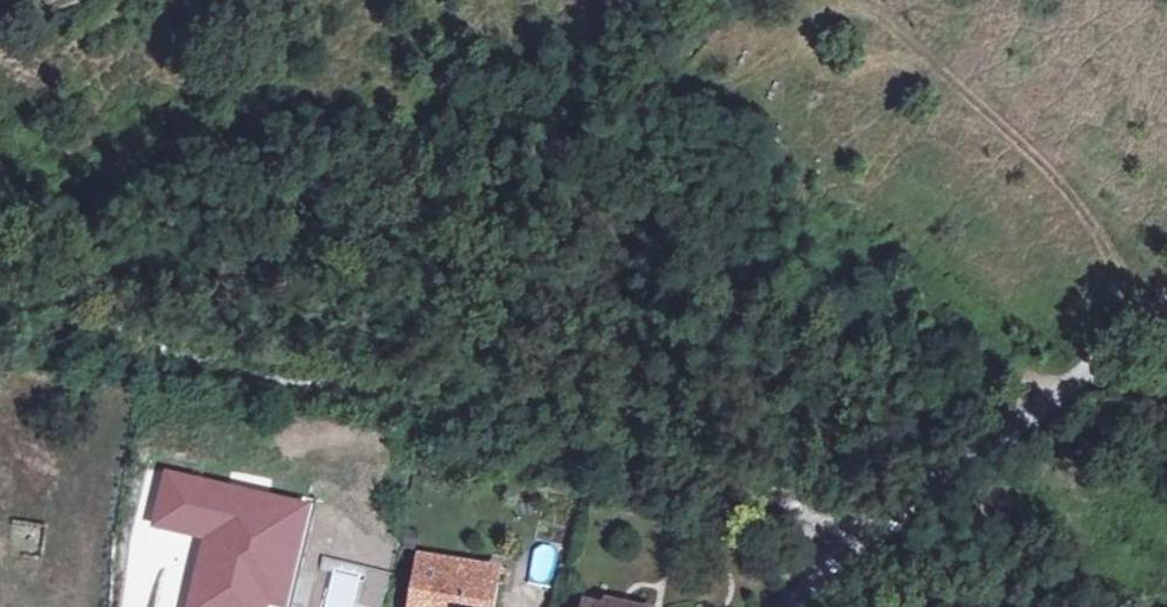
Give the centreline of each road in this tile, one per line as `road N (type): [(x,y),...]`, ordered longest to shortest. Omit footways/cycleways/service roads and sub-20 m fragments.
road 1 (residential): [(1166,291),(805,606)]

